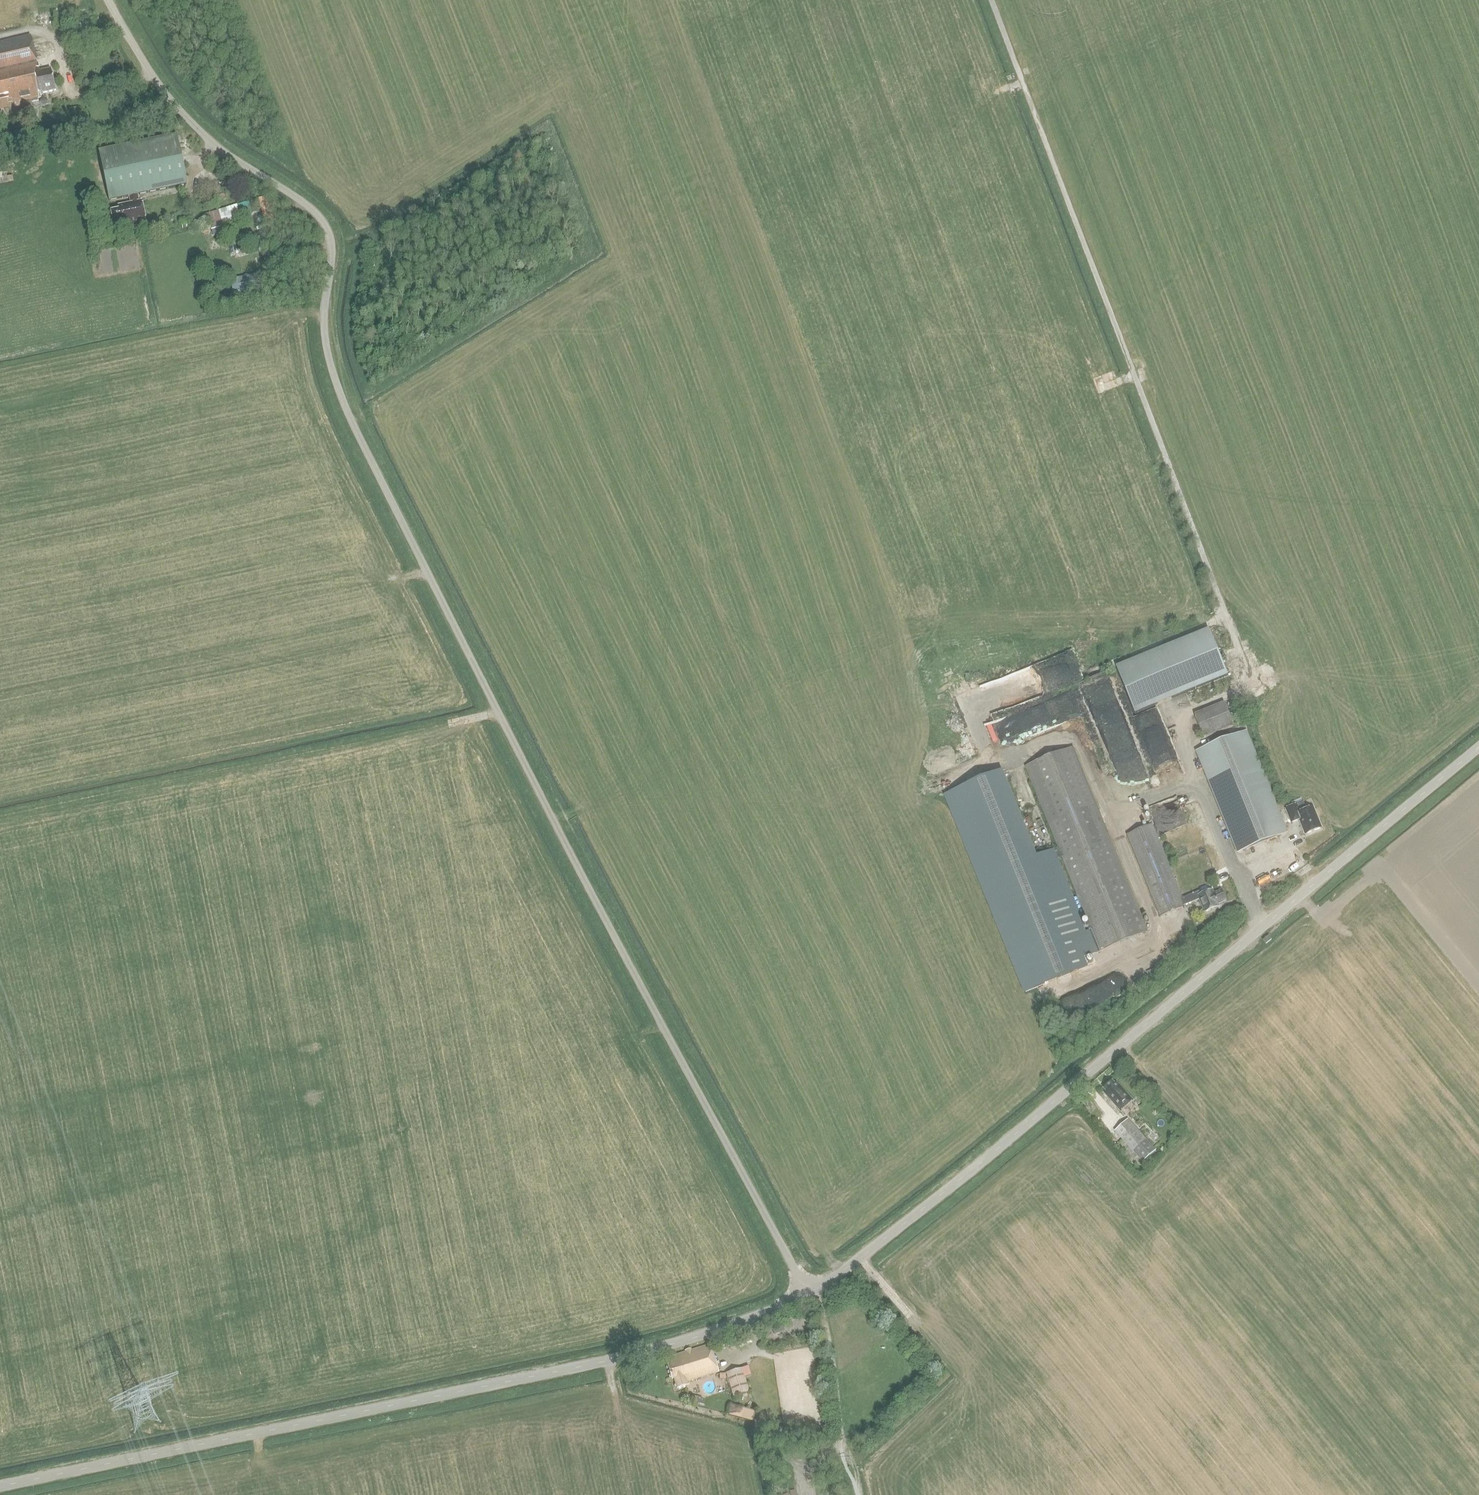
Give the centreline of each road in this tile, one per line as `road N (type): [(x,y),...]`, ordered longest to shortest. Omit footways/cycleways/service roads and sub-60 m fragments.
road 1 (unclassified): [(812,1292),(633,979),(342,401),(323,335),(330,251),(321,219),(186,120),(108,0)]
road 2 (tertiary): [(812,1292),(1478,749)]
road 3 (tertiary): [(0,1489),(607,1362),(812,1292)]
road 4 (unclassified): [(839,1444),(832,1352),(812,1292)]

